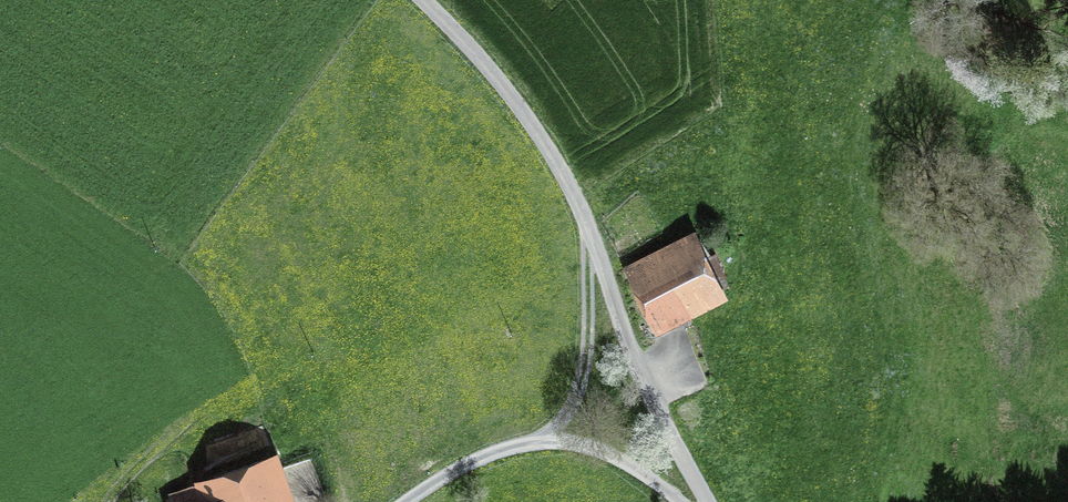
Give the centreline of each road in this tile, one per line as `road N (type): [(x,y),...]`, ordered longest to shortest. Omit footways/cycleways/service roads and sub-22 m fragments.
road 1 (unclassified): [(423,0),(482,58),(572,184),(644,381),(706,501)]
road 2 (track): [(407,501),(467,464),(545,439),(622,459),(679,501)]
road 3 (track): [(545,439),(582,387),(590,223)]

